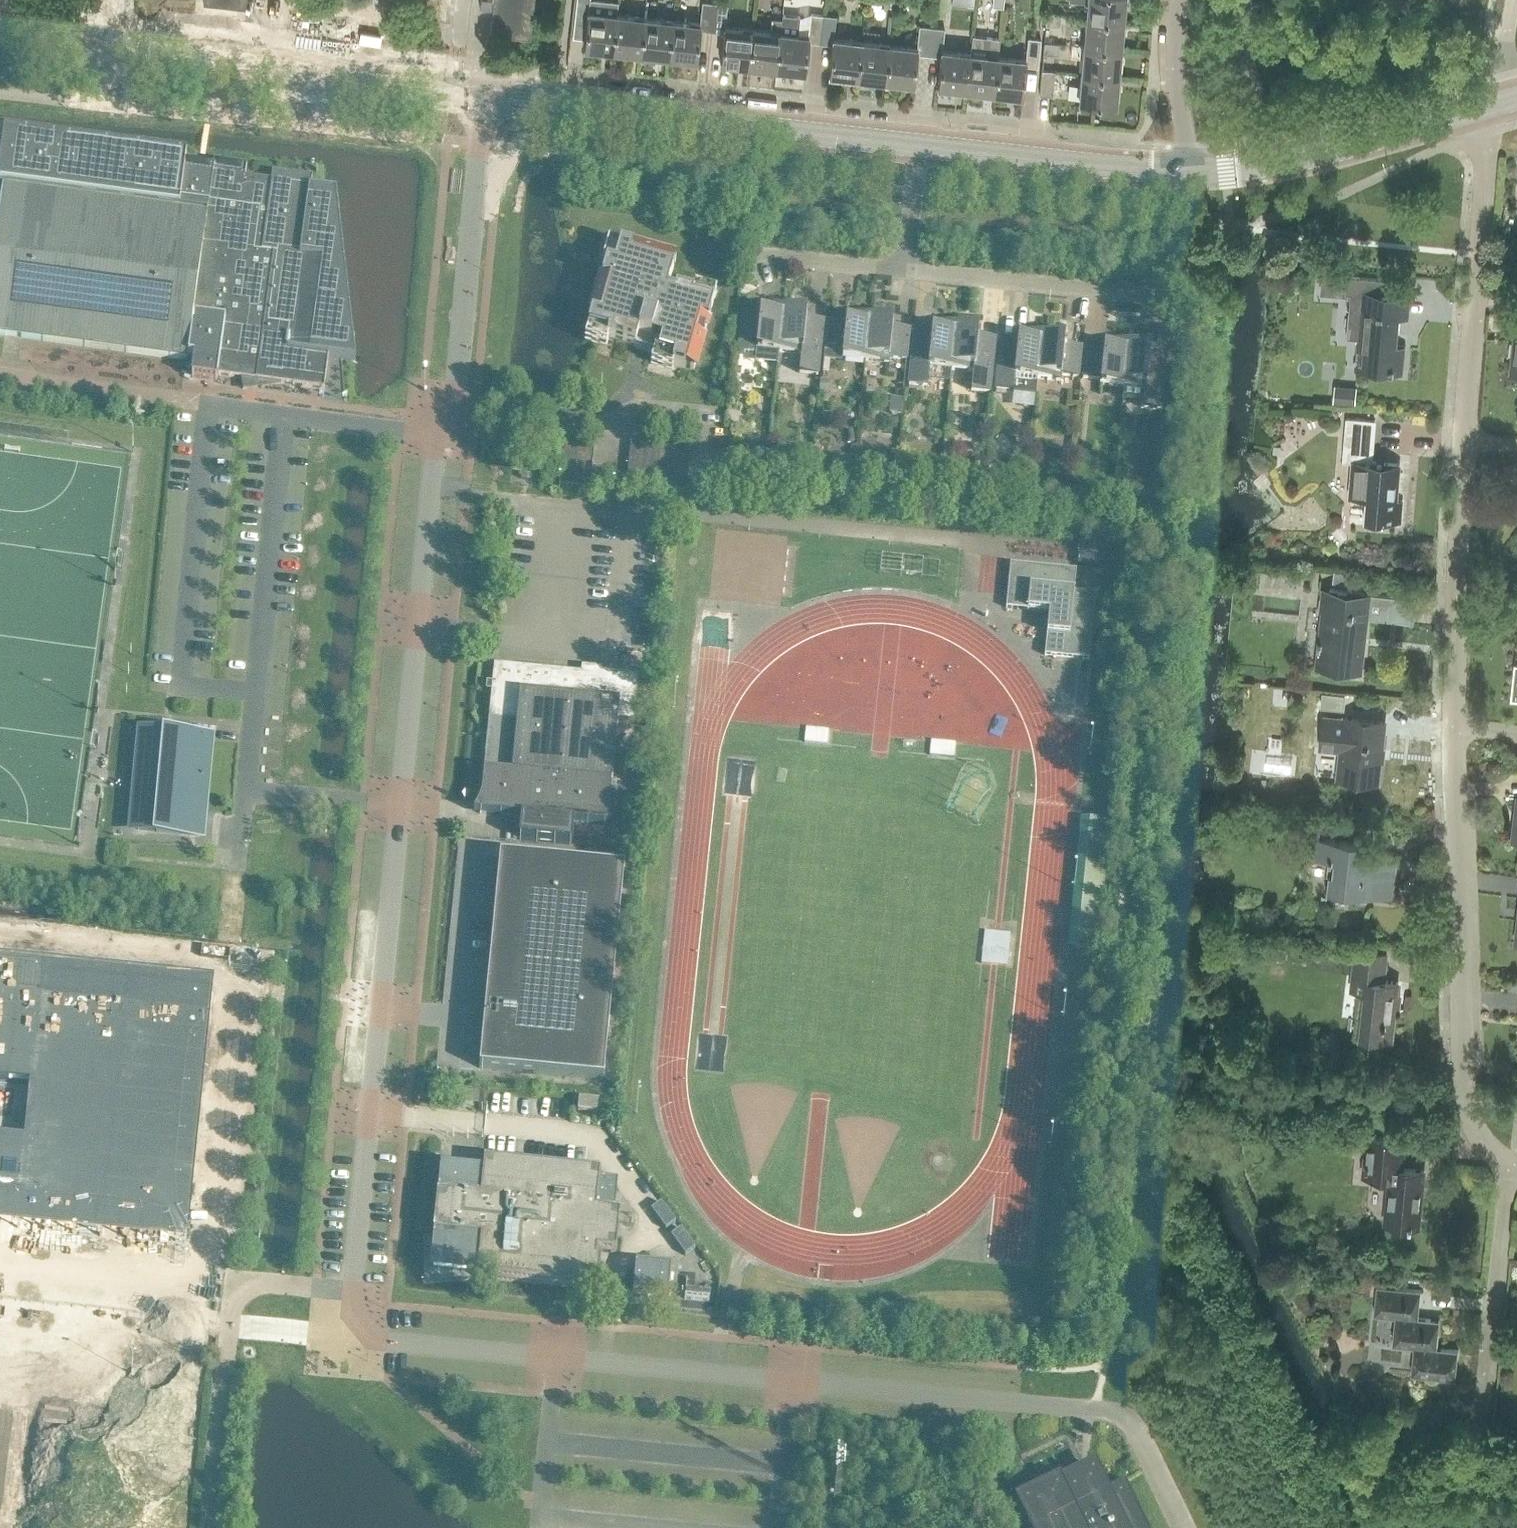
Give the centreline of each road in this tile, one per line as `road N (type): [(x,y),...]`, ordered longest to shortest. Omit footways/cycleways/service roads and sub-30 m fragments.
road 1 (unclassified): [(1096,1414),(386,1344),(365,1329),(354,1306),(400,811),(436,439),(454,416)]
road 2 (residential): [(1507,1165),(1480,1135),(1463,1099),(1450,726)]
road 3 (tertiary): [(488,87),(112,28)]
road 4 (tertiary): [(109,54),(484,113)]
road 5 (residential): [(1461,437),(1495,104)]
road 6 (tertiary): [(919,150),(587,111)]
road 7 (tertiary): [(1495,104),(1290,162),(1189,173)]
road 8 (unclassified): [(454,416),(484,113)]
road 9 (residential): [(1483,1468),(1507,1165)]
road 10 (residential): [(1450,726),(1461,437)]
road 11 (residential): [(907,271),(1187,298)]
road 12 (tertiary): [(1189,173),(919,150)]
road 13 (residential): [(454,416),(618,432),(654,416),(718,420)]
road 14 (residential): [(1189,173),(1176,58),(1179,0)]
road 15 (residential): [(749,255),(907,271)]
road 16 (unclassified): [(1096,1414),(1129,1422),(1144,1440),(1182,1527)]
road 17 (residential): [(907,271),(919,150)]

